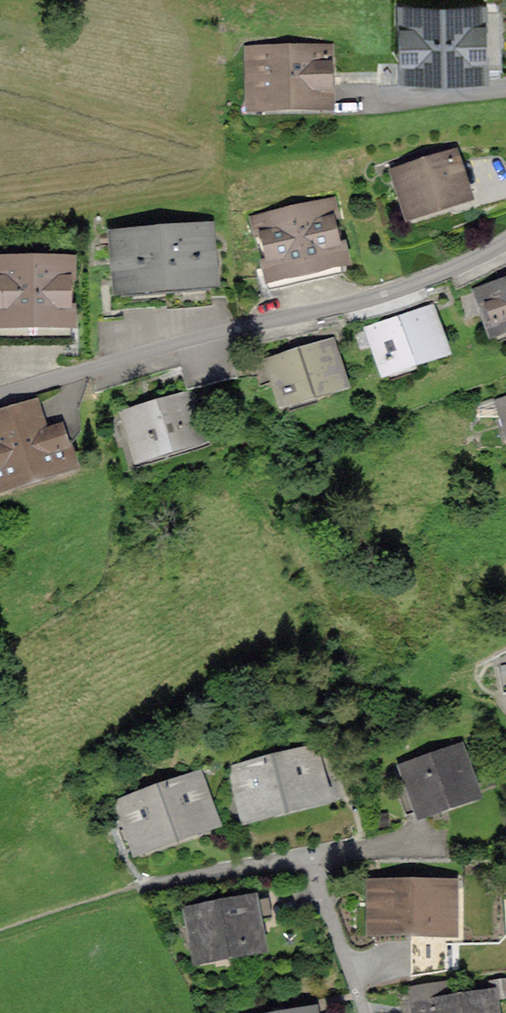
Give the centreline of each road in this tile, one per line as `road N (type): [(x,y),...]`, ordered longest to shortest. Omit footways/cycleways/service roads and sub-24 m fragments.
road 1 (residential): [(0,396),(391,293),(505,241)]
road 2 (residential): [(430,838),(321,857),(311,867),(366,1012)]

